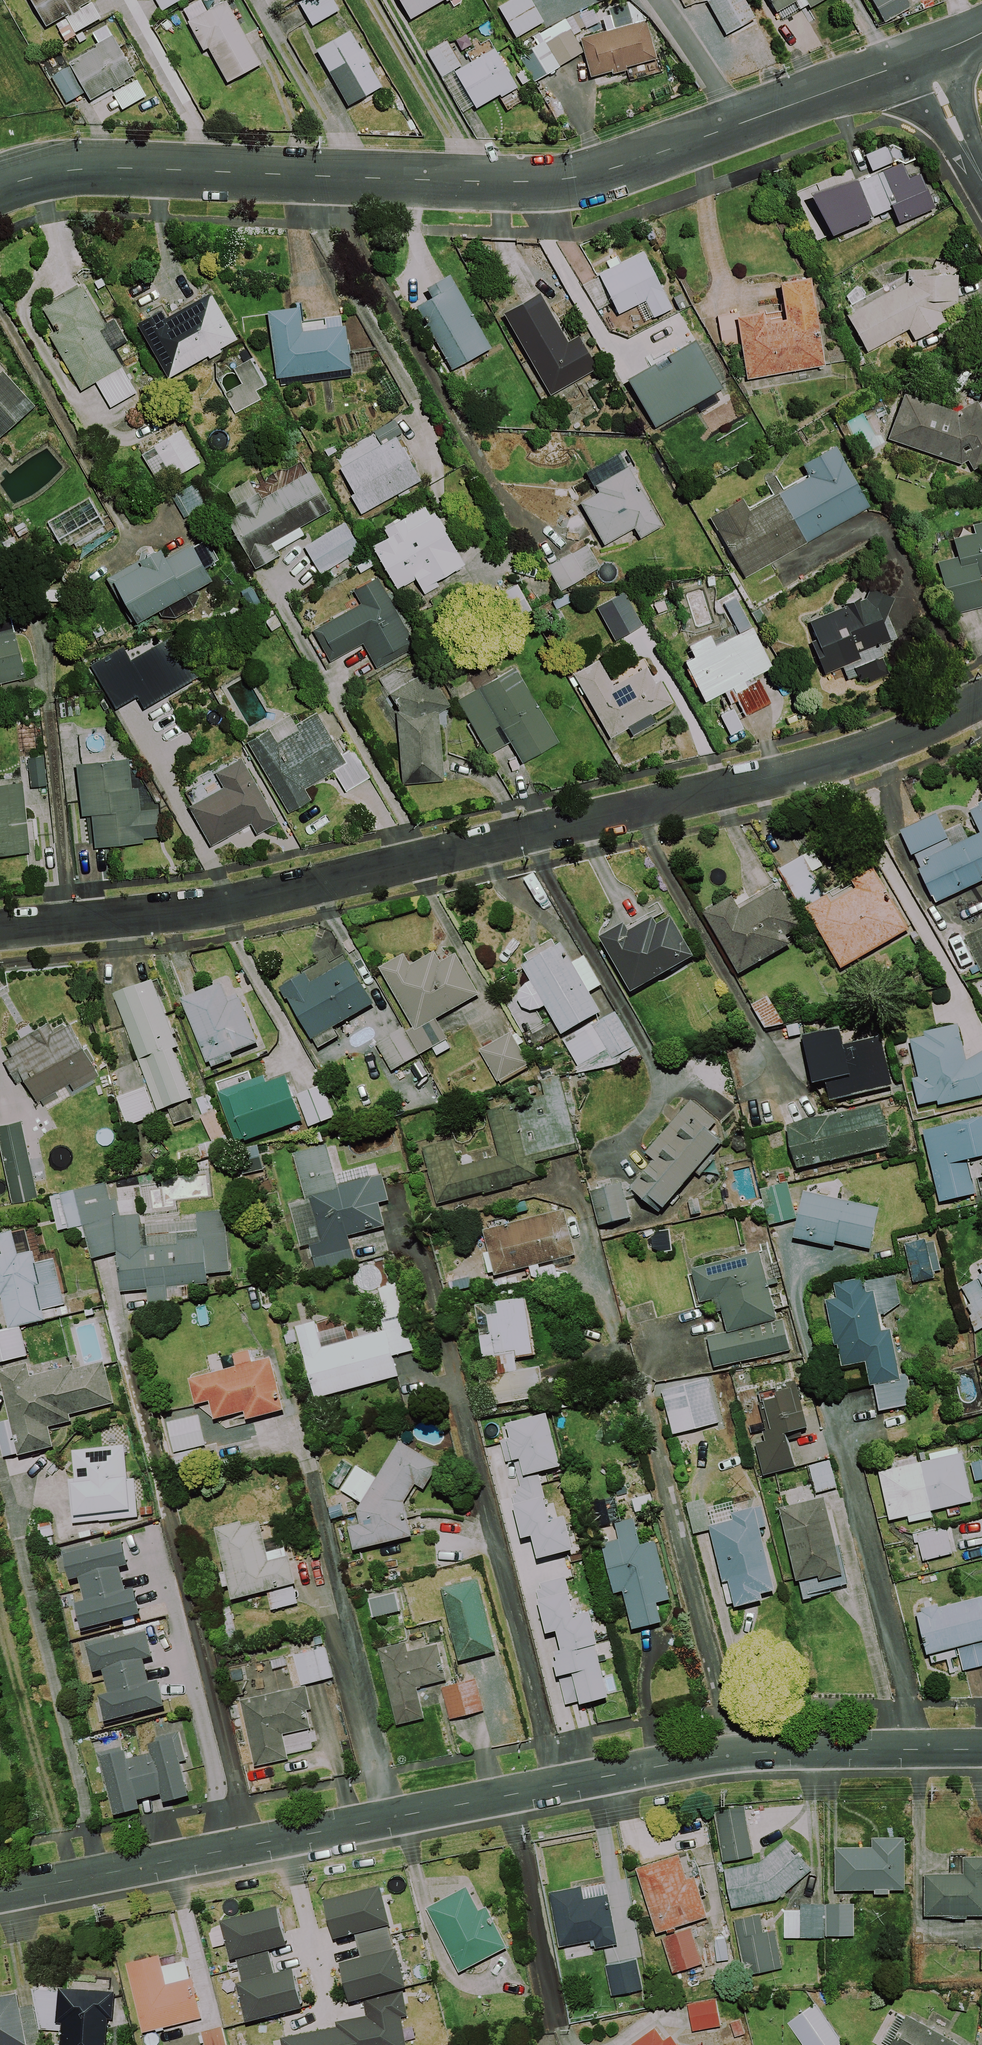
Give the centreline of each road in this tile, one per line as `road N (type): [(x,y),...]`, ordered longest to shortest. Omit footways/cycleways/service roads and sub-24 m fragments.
road 1 (residential): [(981,692),(847,759),(186,912),(0,930)]
road 2 (residential): [(981,1749),(746,1753),(659,1766),(0,1894)]
road 3 (residential): [(0,187),(85,167),(556,182),(624,166),(917,62)]
road 4 (residential): [(917,62),(981,178)]

